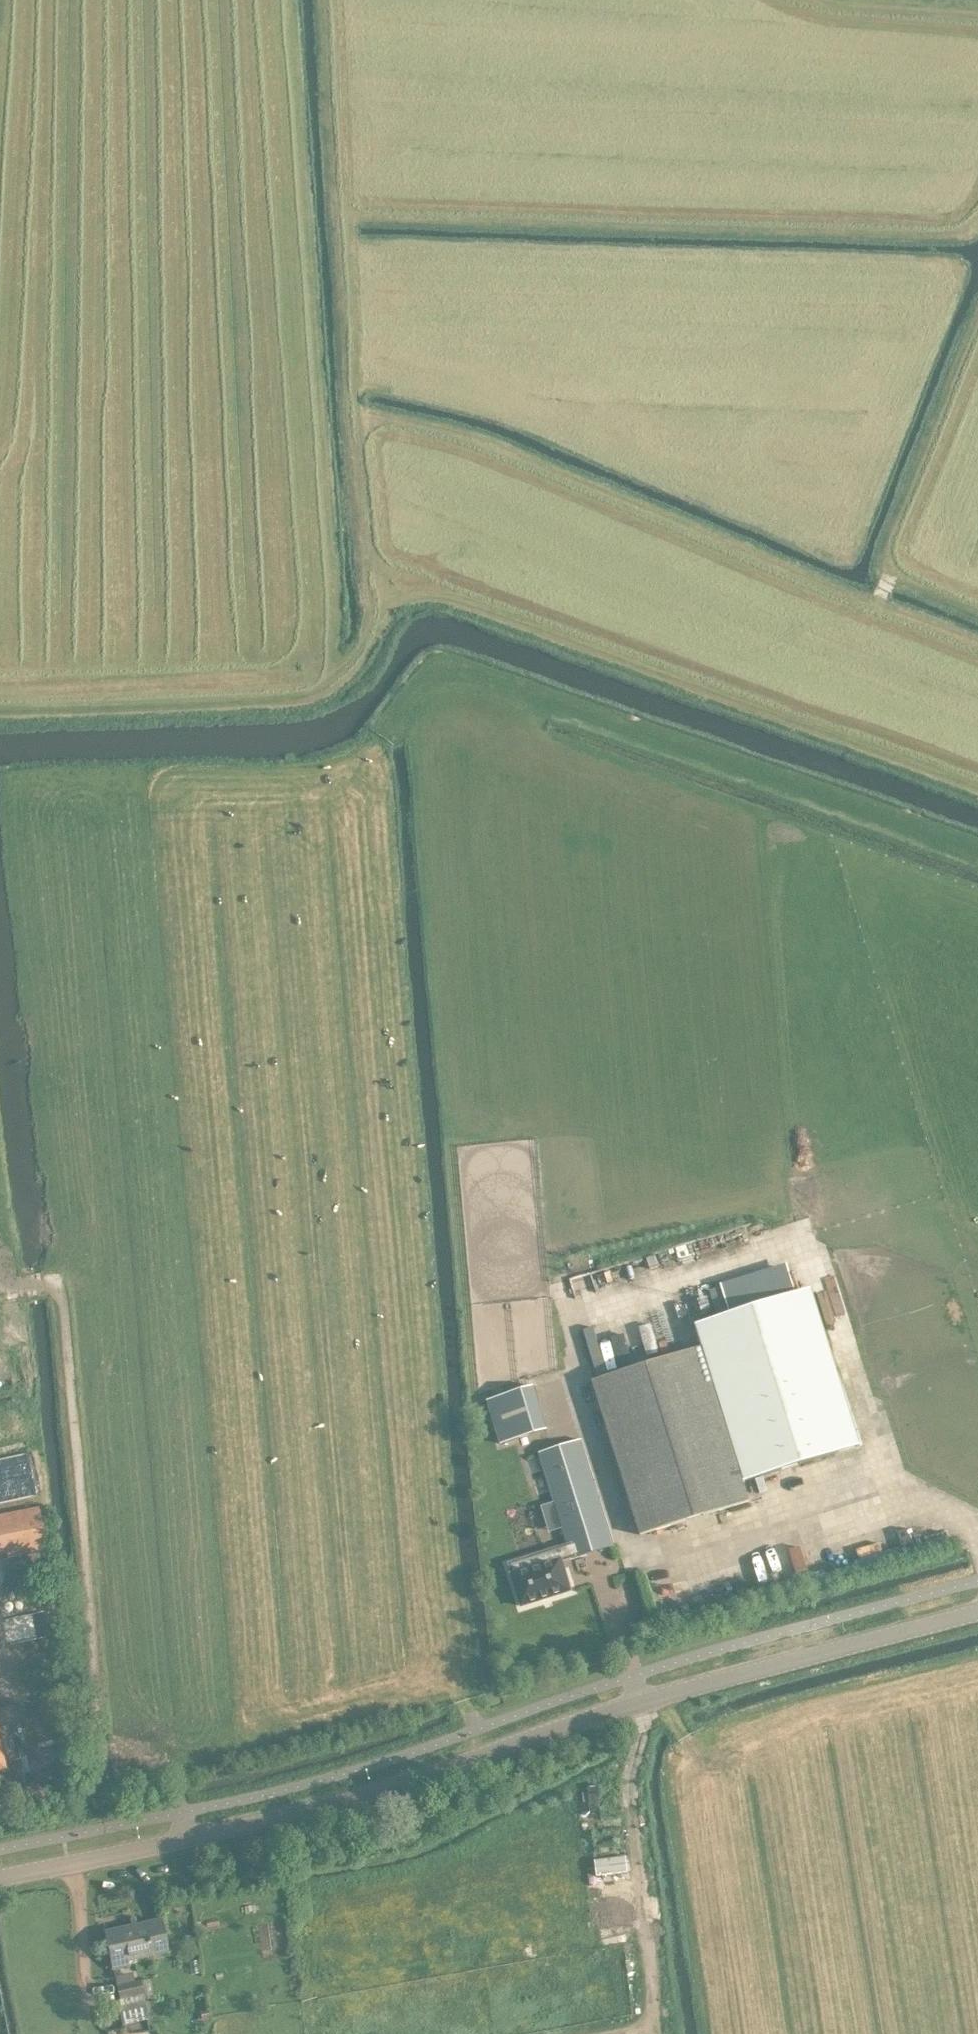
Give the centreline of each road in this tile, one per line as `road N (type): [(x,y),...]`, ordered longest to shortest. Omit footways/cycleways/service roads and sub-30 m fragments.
road 1 (tertiary): [(977,1611),(642,1699),(254,1822),(0,1876)]
road 2 (track): [(160,1756),(105,1763),(58,1297),(48,1280),(0,1285)]
road 3 (track): [(620,2033),(641,2030),(650,2007),(628,1780),(650,1719),(642,1699)]

